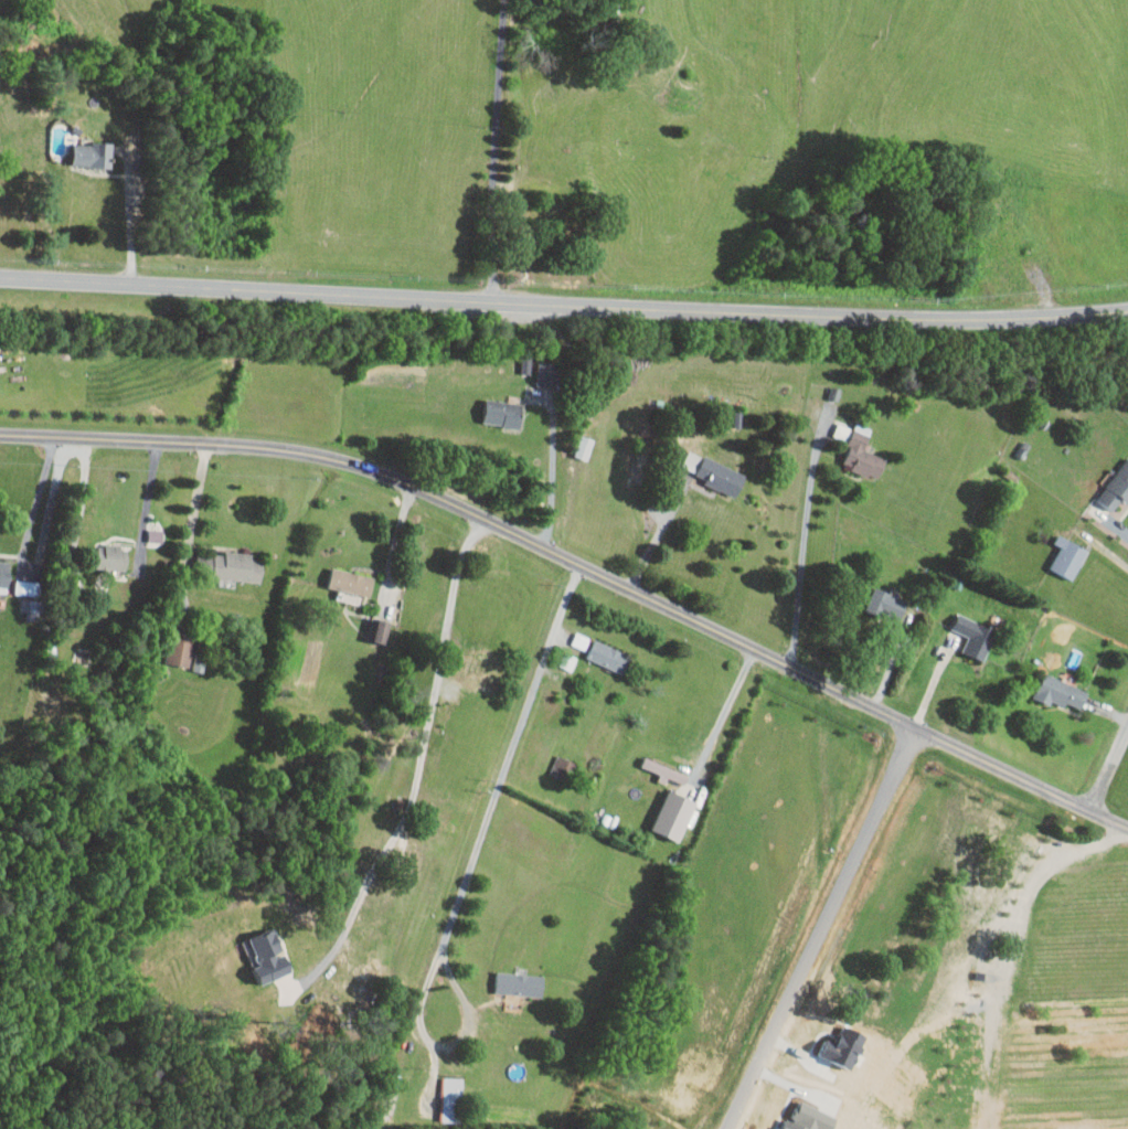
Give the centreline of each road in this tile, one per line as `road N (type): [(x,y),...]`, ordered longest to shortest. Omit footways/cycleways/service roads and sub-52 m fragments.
road 1 (residential): [(1127,827),(380,471),(270,447),(0,434)]
road 2 (primary): [(0,279),(943,320),(1127,312)]
road 3 (residential): [(915,726),(724,1128)]
road 4 (residential): [(502,302),(509,0)]

